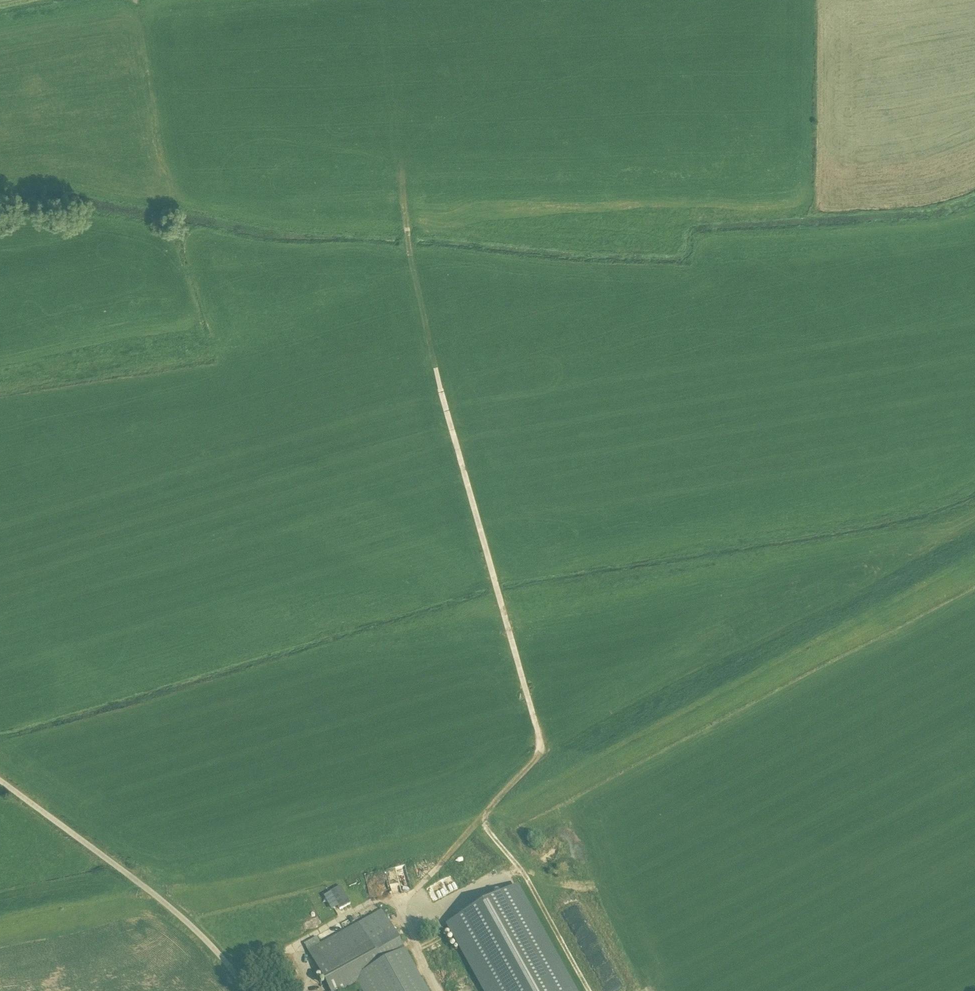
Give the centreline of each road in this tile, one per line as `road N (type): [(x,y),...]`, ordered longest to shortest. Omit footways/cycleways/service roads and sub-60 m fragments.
road 1 (unclassified): [(244,990),(180,918),(0,783)]

